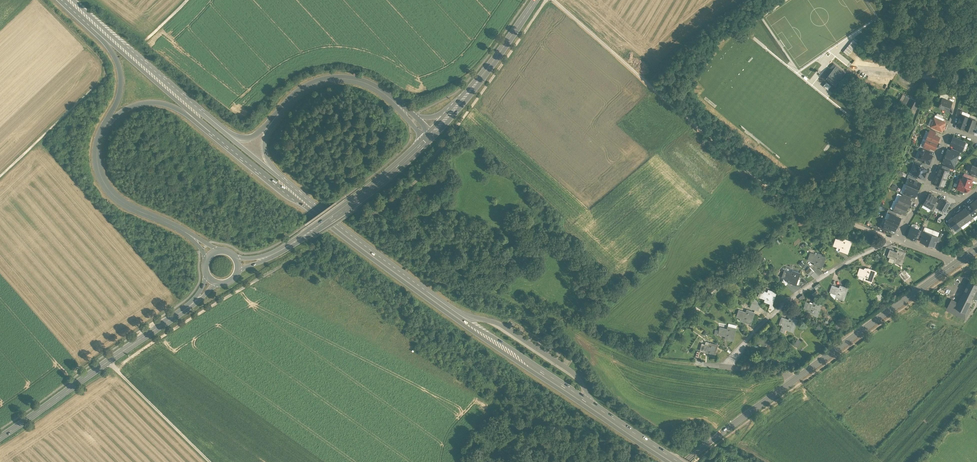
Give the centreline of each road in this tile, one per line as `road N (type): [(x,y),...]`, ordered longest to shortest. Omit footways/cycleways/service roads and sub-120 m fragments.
road 1 (trunk): [(280,185),(448,313),(675,459)]
road 2 (track): [(856,226),(768,186),(553,0)]
road 3 (track): [(380,210),(438,262),(502,299),(652,358),(690,362)]
road 4 (tertiary): [(956,263),(684,461)]
road 5 (track): [(544,0),(418,179),(368,217)]
road 6 (secondary): [(213,280),(191,306),(0,436)]
road 7 (track): [(0,177),(107,75),(104,62),(39,0)]
road 8 (track): [(117,369),(312,249)]
road 9 (trunk): [(212,255),(109,189),(97,151),(111,120)]
road 10 (trunk): [(273,121),(306,88),(337,80),(365,83),(398,105)]
road 11 (track): [(109,360),(210,461)]
road 12 (secondary): [(535,0),(450,114)]
road 13 (secondary): [(324,223),(426,140)]
road 14 (trunk): [(104,33),(197,116)]

